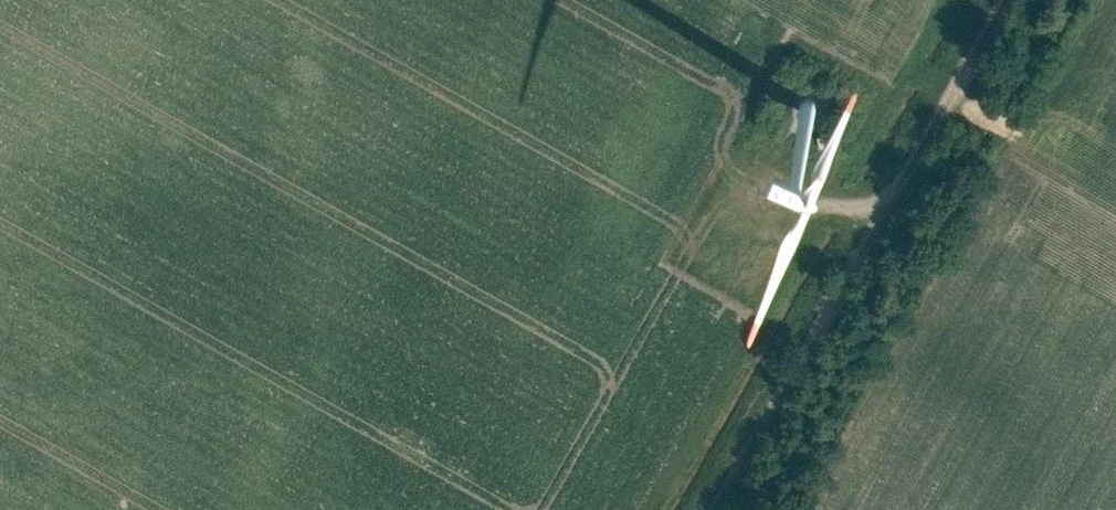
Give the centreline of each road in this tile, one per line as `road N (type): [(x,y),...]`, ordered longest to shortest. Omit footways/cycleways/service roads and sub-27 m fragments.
road 1 (track): [(722,509),(1013,0)]

